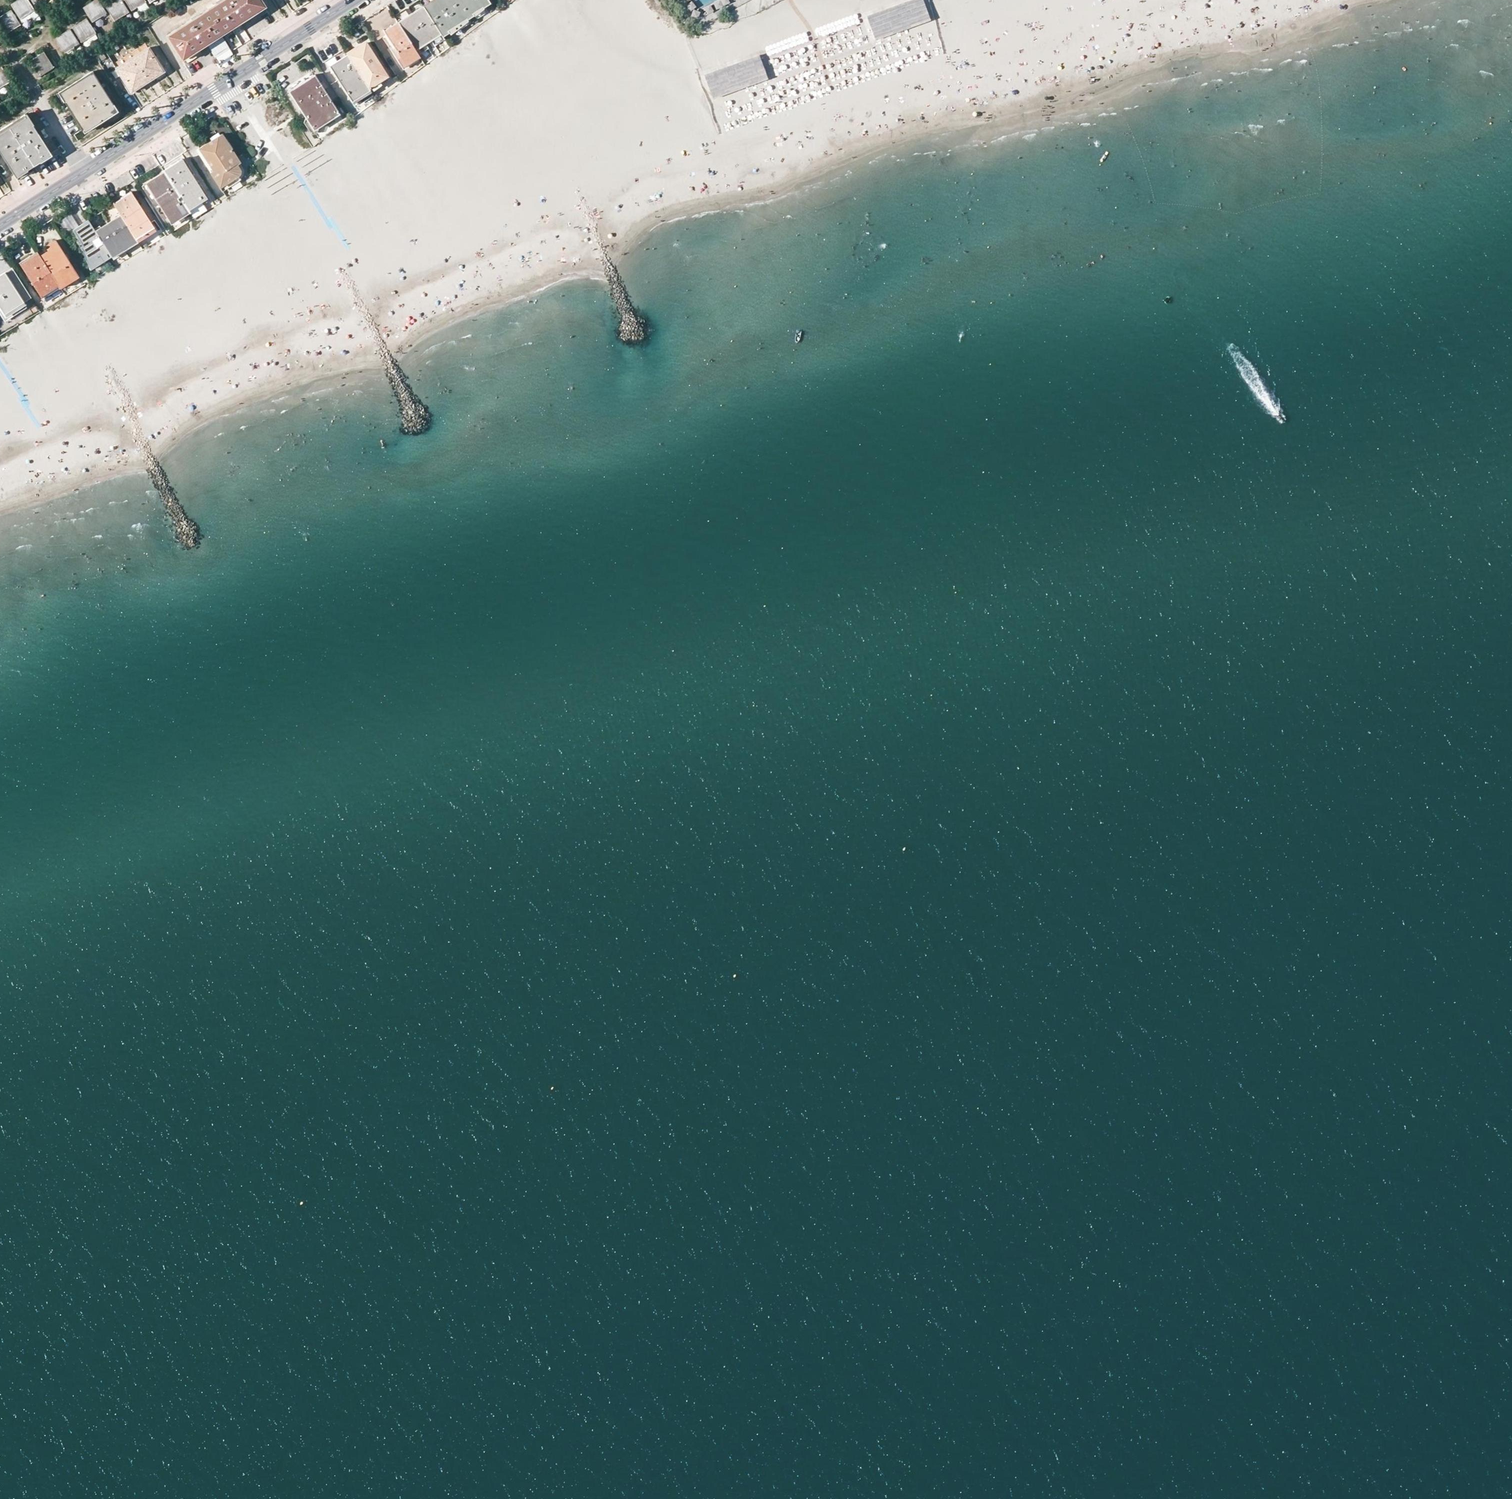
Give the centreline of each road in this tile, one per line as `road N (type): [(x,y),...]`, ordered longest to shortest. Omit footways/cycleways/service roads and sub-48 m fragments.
road 1 (tertiary): [(0,226),(355,0)]

